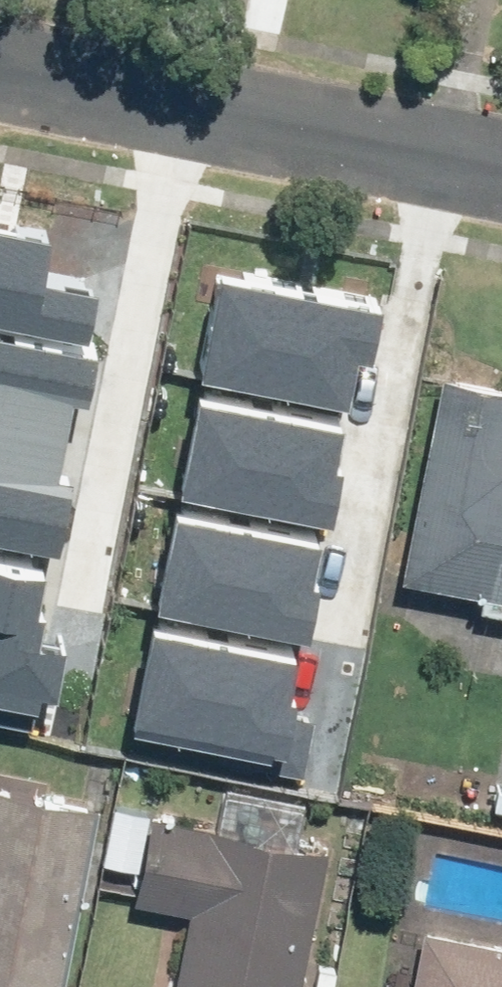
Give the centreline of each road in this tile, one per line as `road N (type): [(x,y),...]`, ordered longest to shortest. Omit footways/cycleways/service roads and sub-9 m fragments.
road 1 (residential): [(0,67),(501,168)]

